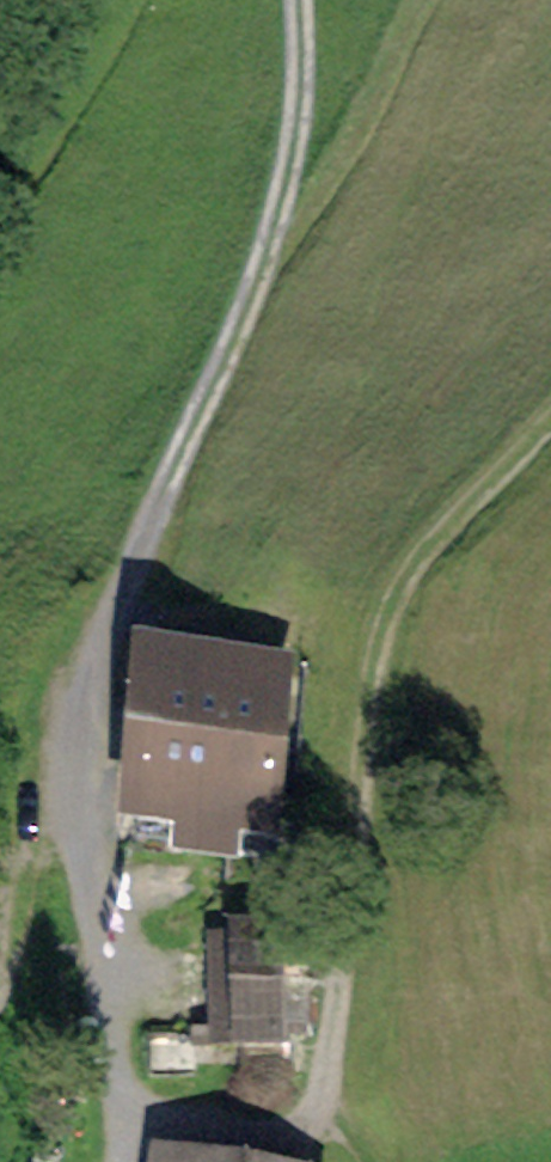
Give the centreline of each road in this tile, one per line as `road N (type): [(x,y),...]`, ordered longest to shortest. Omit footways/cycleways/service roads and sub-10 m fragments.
road 1 (track): [(303,0),(290,170),(94,687),(76,803),(98,968),(129,1101),(119,1161)]
road 2 (track): [(129,1101),(298,1115),(318,1094),(378,655),(410,563),(470,511),(550,418)]

